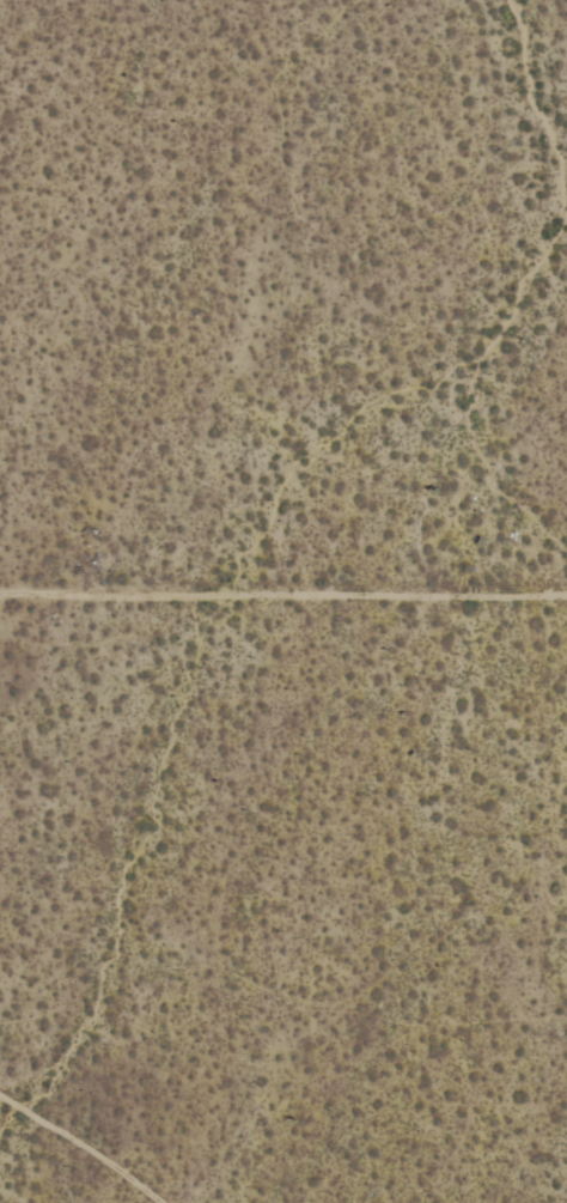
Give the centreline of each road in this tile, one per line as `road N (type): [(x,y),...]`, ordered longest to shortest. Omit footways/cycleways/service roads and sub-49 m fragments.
road 1 (track): [(0,591),(566,592)]

